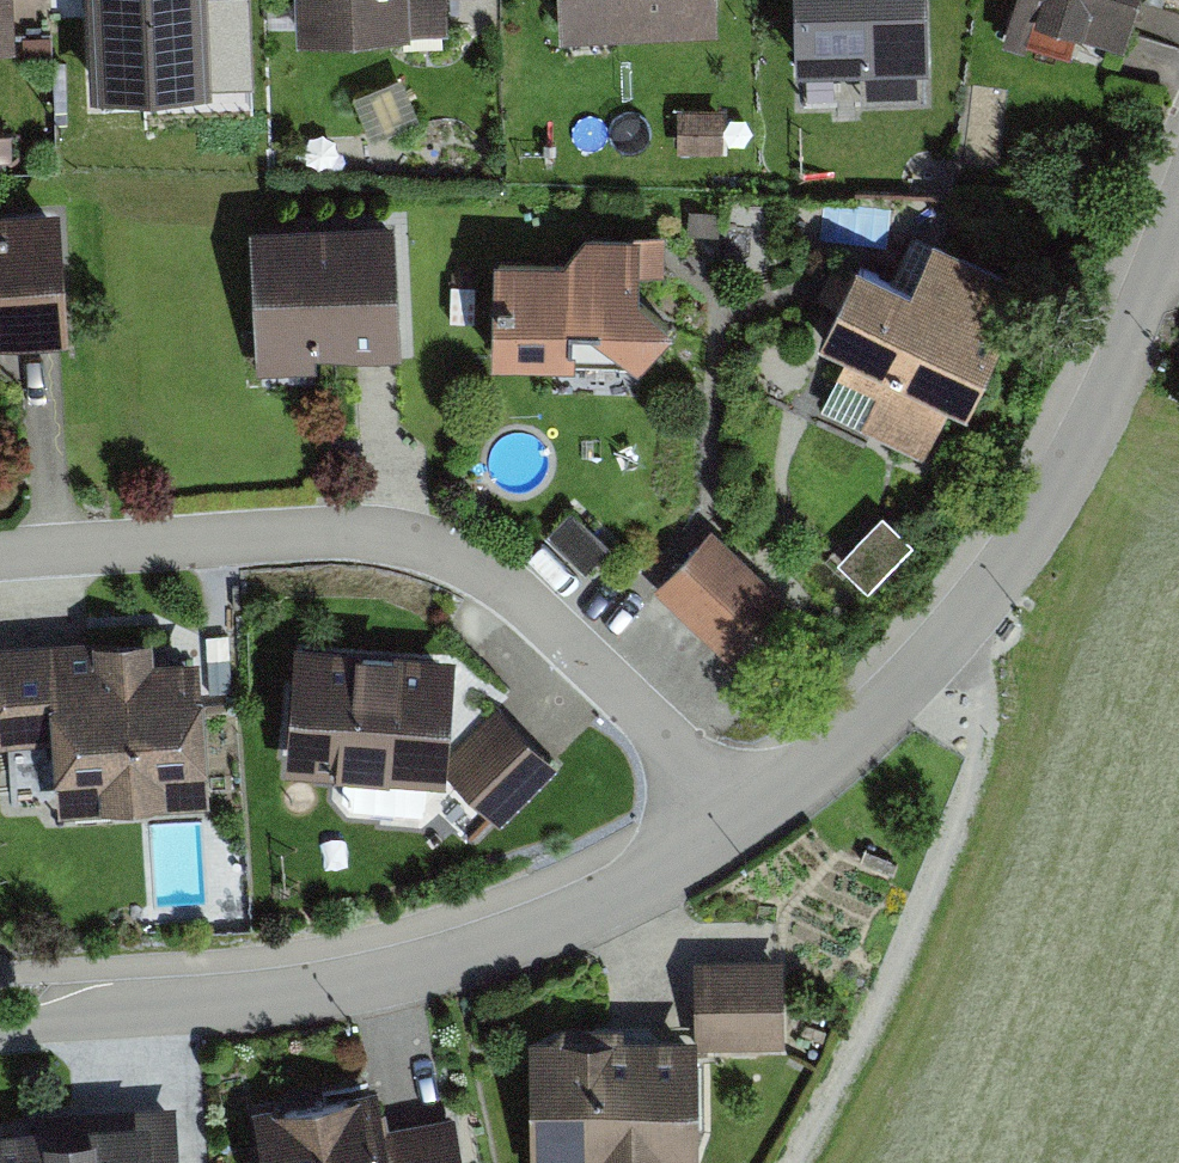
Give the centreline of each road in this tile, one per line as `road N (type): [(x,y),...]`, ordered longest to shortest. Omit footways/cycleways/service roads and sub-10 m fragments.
road 1 (residential): [(747,818),(540,615),(494,575),(442,549),(323,532),(0,555)]
road 2 (residential): [(0,1021),(206,1008),(344,988),(490,948),(621,900),(747,818)]
road 3 (unclassified): [(973,631),(987,729),(914,936),(794,1162)]
road 4 (residential): [(973,631),(1051,522),(1123,393),(1178,246)]
road 5 (residential): [(747,818),(853,751),(973,631)]

